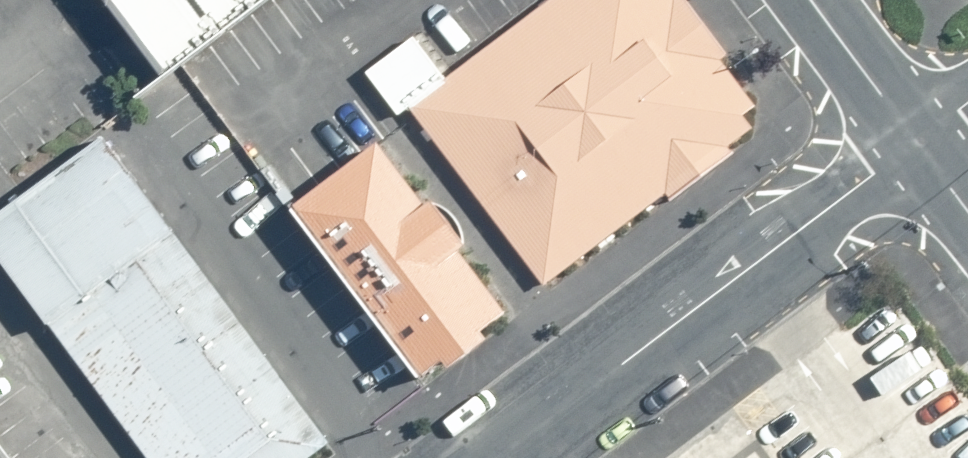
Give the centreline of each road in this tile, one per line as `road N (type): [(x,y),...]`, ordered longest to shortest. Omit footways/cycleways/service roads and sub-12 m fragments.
road 1 (unclassified): [(494,457),(916,139)]
road 2 (residential): [(811,0),(916,139)]

